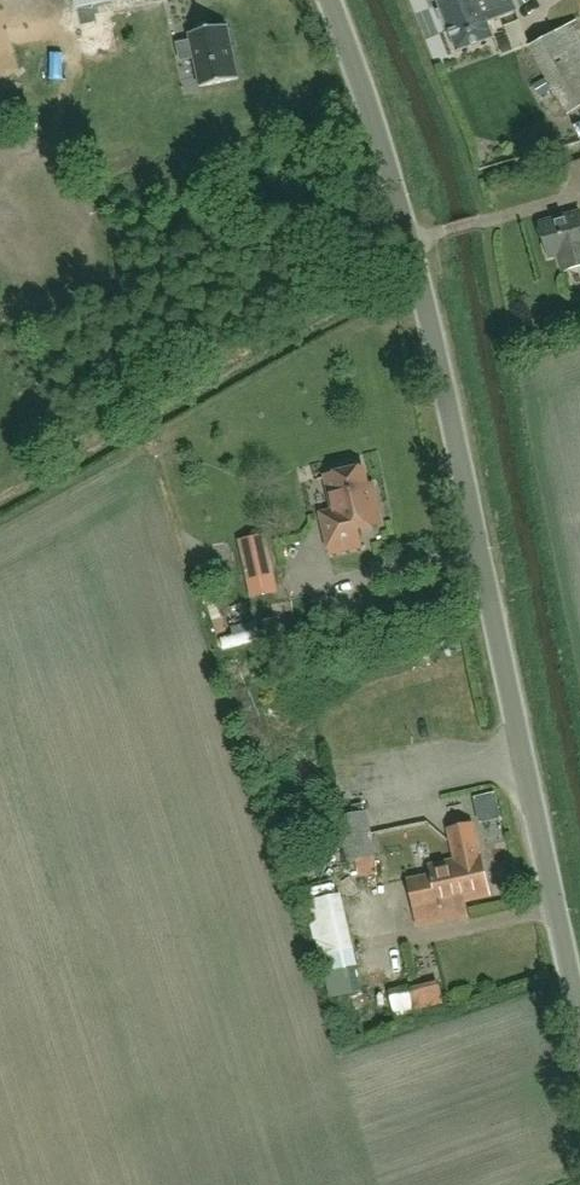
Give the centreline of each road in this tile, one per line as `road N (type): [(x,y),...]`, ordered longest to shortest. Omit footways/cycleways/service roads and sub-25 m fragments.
road 1 (unclassified): [(579,992),(408,197),(330,0)]

